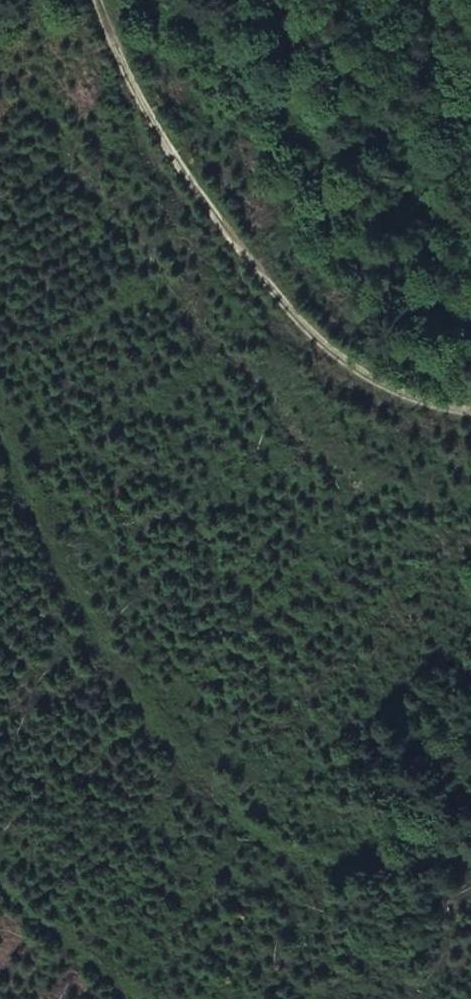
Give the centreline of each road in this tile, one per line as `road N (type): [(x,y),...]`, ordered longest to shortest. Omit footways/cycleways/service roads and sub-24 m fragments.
road 1 (track): [(109,0),(370,342),(470,358)]

